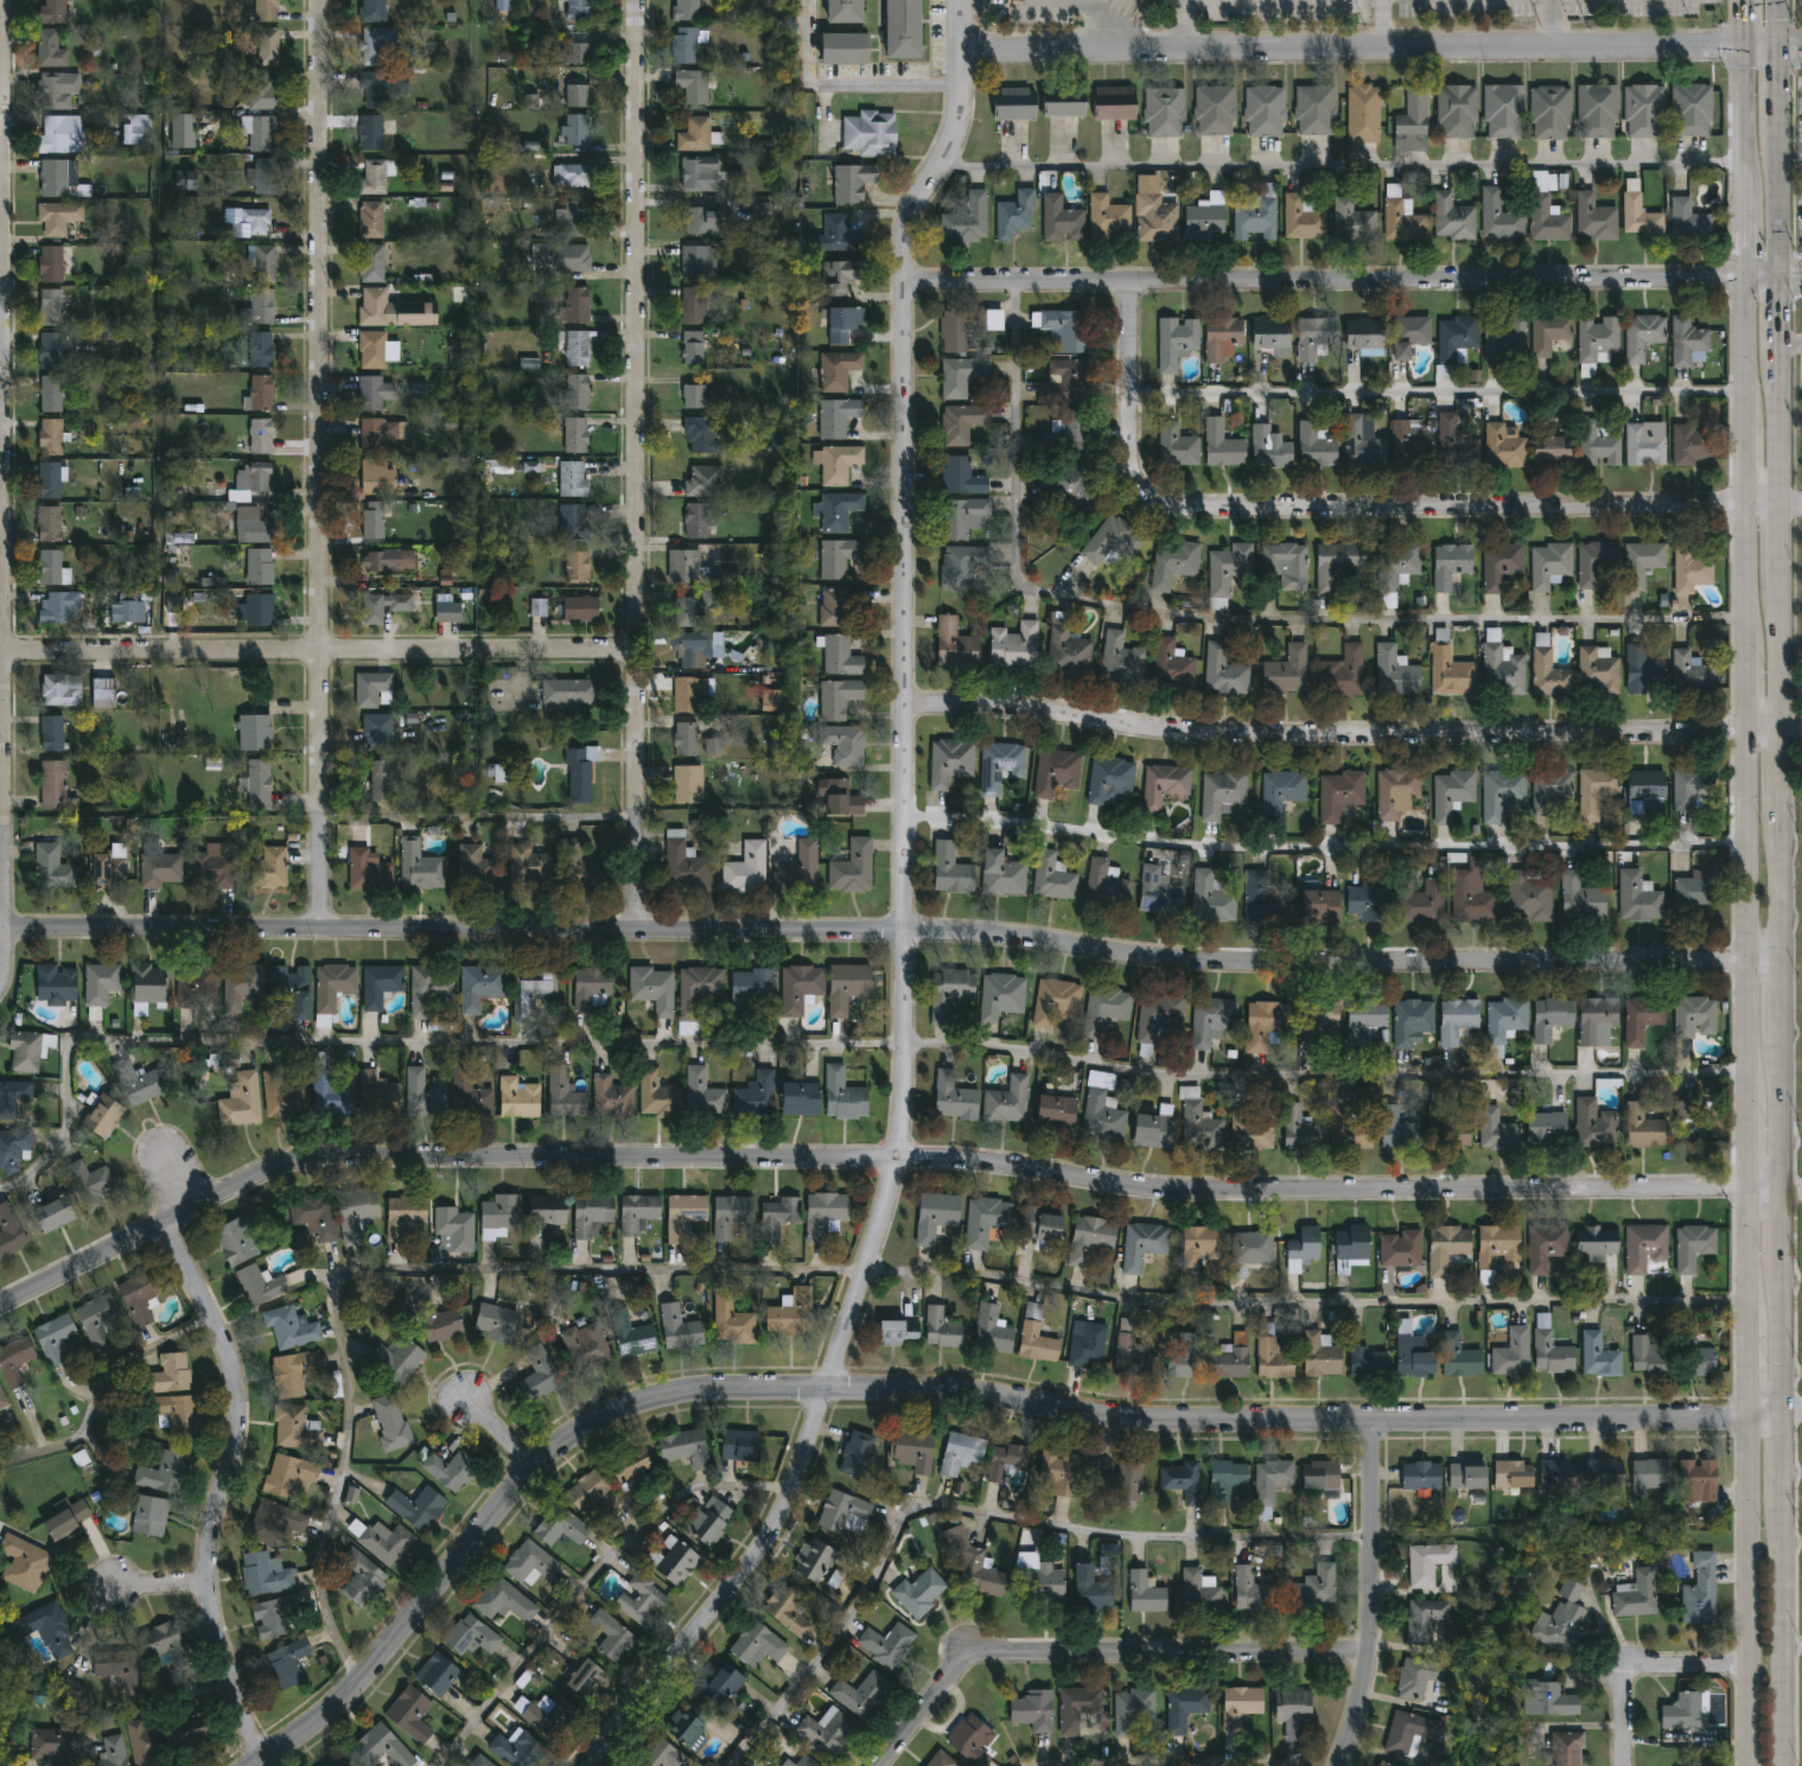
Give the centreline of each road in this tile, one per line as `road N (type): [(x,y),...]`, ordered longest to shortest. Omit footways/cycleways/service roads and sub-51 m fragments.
road 1 (residential): [(0,1307),(192,1206),(307,1161),(899,1159),(1197,1194),(1555,1186),(1784,1192)]
road 2 (residential): [(7,929),(973,930),(1229,961),(1784,961)]
road 3 (tertiary): [(262,1765),(348,1703),(539,1469),(594,1426),(643,1403),(932,1390),(1138,1421),(1625,1421),(1784,1411)]
road 4 (residential): [(829,1390),(871,1288),(899,1159),(909,930),(906,230),(962,115),(962,0)]
road 5 (residential): [(0,980),(9,808),(1,473),(6,0)]
road 6 (residential): [(638,929),(645,777),(630,365),(631,0)]
road 7 (residential): [(321,927),(322,0)]
road 8 (residential): [(908,707),(1059,714),(1209,739),(1784,726)]
road 9 (residential): [(1129,282),(1133,477),(1145,501),(1169,510),(1783,499)]
road 10 (residential): [(904,282),(1749,275)]
road 11 (residential): [(962,55),(1738,45)]
road 12 (residential): [(7,652),(639,651)]
road 13 (residential): [(266,1764),(222,1660),(205,1586),(210,1530),(236,1437),(235,1366),(166,1220)]
road 14 (residential): [(881,1765),(953,1677),(998,1657),(1373,1656)]
road 15 (residential): [(829,1390),(781,1528),(592,1765)]
road 16 (secondary): [(1750,728),(1750,1103)]
road 17 (residential): [(1374,1421),(1373,1656),(1343,1765)]
road 18 (secondary): [(1784,1765),(1784,1493)]
road 19 (secondary): [(1751,1417),(1750,1670)]
road 20 (residential): [(1750,1670),(1628,1671),(1623,1765)]
road 21 (secondary): [(1784,1192),(1784,1024)]
road 22 (secondary): [(1784,961),(1784,804)]
road 23 (secondary): [(1784,1411),(1784,1254)]
road 24 (secondary): [(1783,499),(1783,349)]
road 25 (secondary): [(1784,726),(1783,578)]
road 26 (secondary): [(1750,1190),(1751,1330)]
road 27 (secondary): [(1750,499),(1750,638)]
road 28 (secondary): [(1749,275),(1749,412)]
road 29 (secondary): [(1783,275),(1779,140)]

